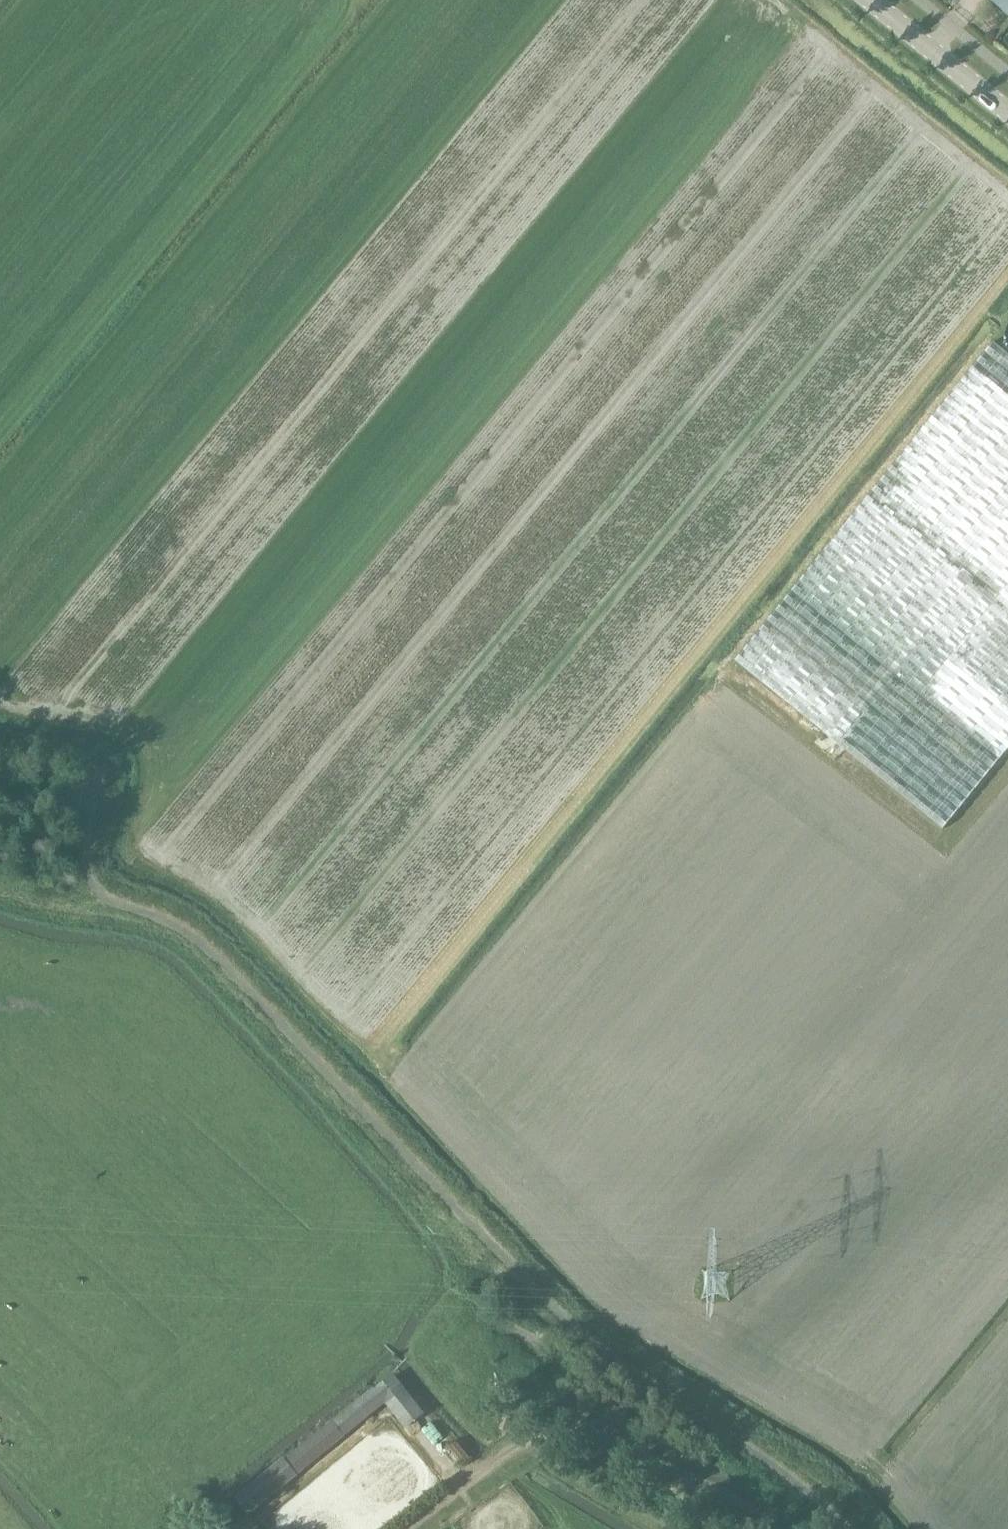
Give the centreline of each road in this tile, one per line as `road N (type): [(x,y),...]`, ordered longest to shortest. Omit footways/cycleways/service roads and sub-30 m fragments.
road 1 (track): [(871,1528),(771,1450),(549,1305)]
road 2 (tertiary): [(1007,110),(873,0)]

